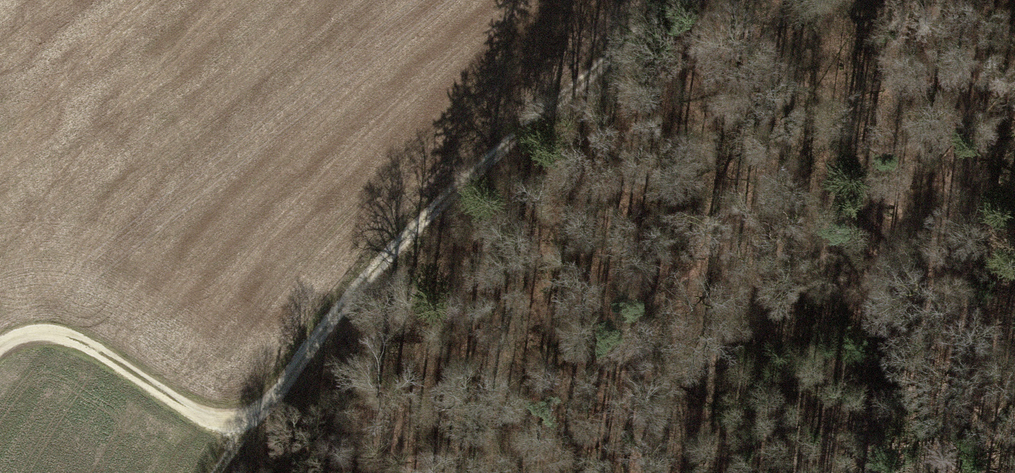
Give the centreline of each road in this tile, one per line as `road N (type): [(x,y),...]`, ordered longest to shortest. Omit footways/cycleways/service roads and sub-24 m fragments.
road 1 (track): [(258,425),(383,251),(672,0)]
road 2 (track): [(0,343),(22,334),(66,339),(210,423),(258,425)]

